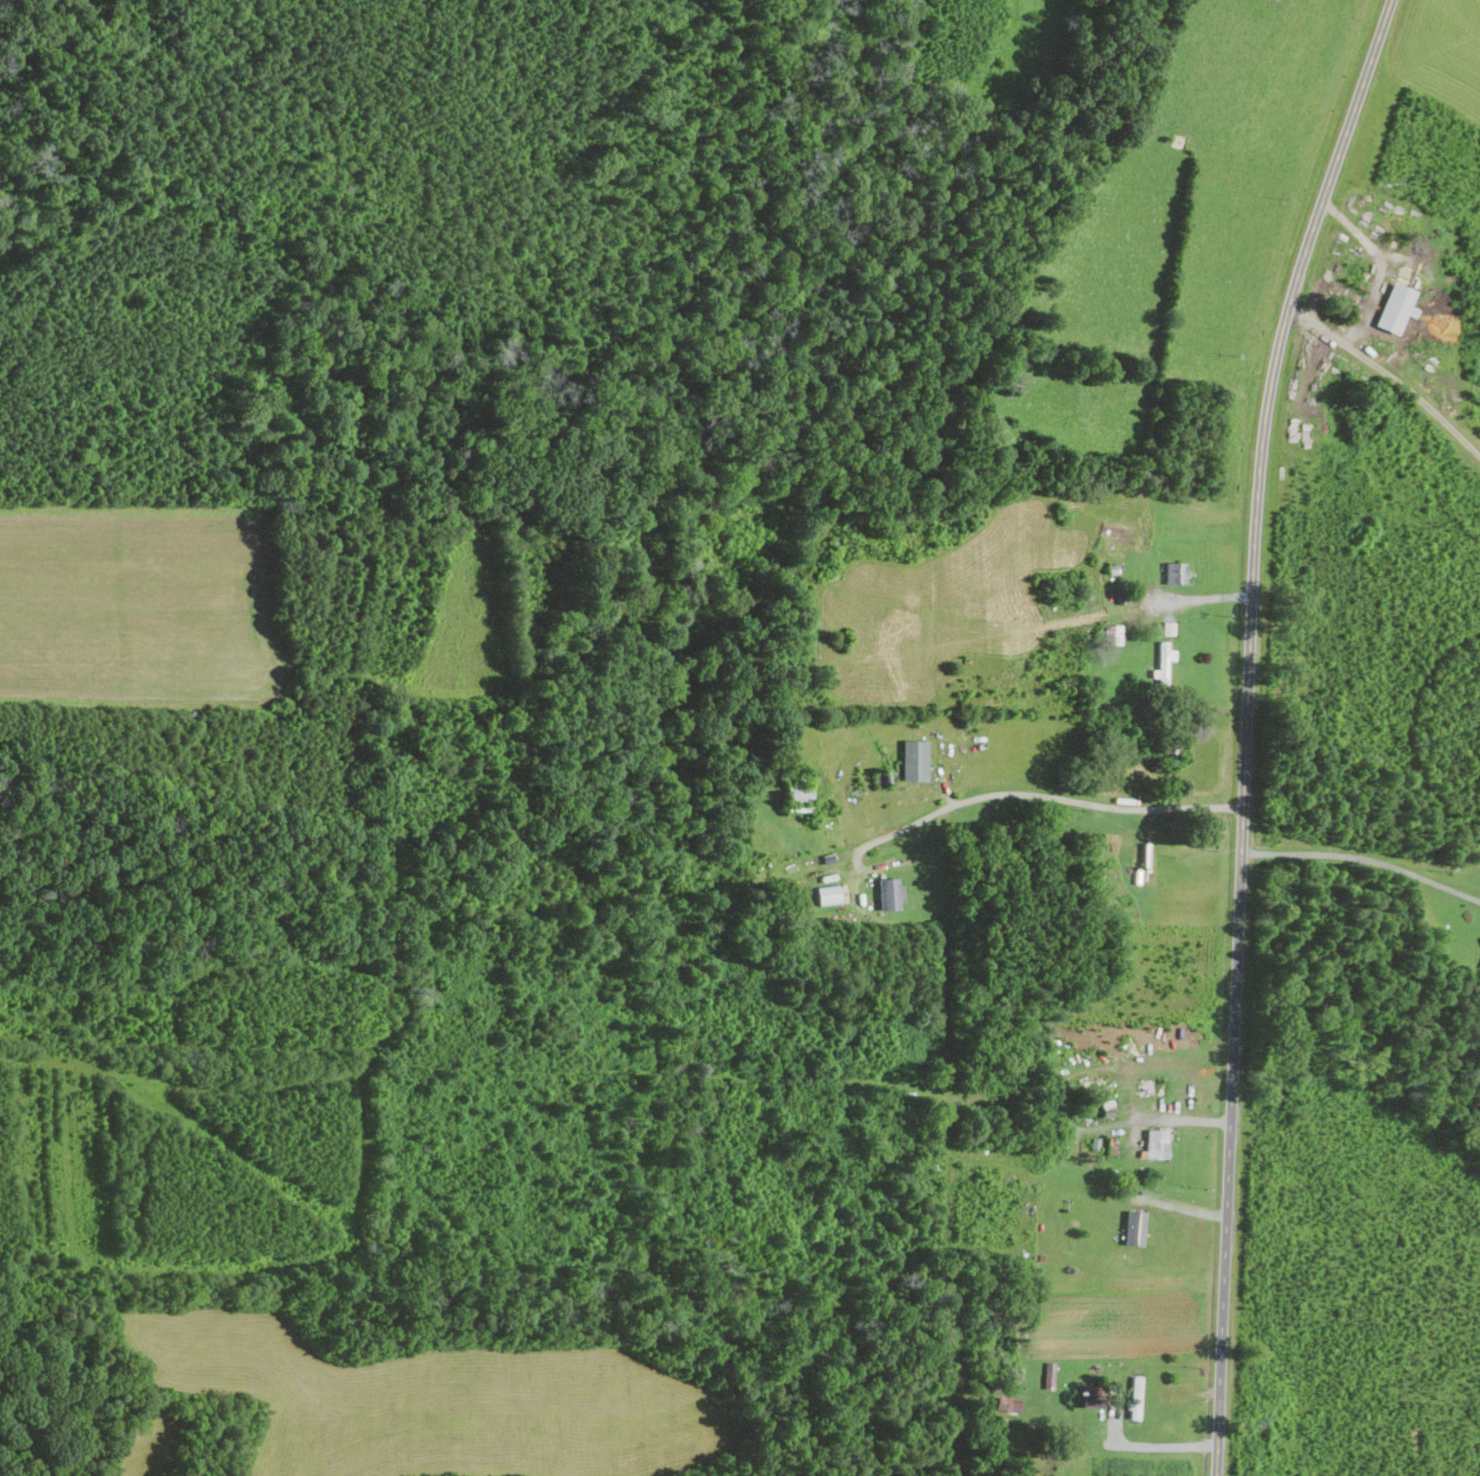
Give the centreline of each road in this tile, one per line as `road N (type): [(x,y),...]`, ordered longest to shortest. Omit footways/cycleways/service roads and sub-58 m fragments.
road 1 (residential): [(1218,1475),(1254,507),(1288,304),(1393,0)]

